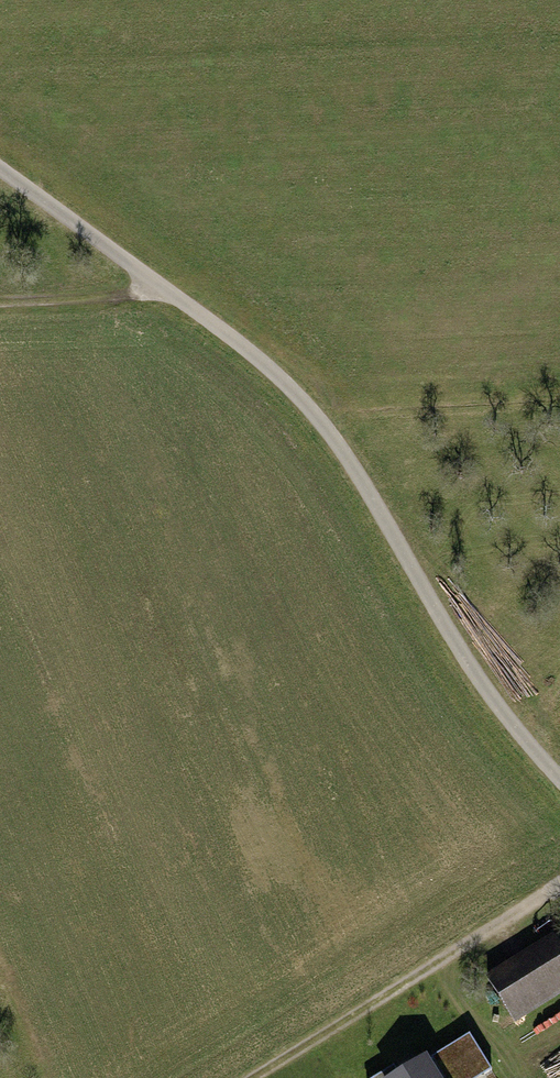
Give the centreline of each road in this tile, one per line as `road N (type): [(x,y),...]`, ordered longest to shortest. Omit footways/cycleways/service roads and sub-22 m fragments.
road 1 (track): [(559,779),(495,701),(369,492),(294,391),(0,169)]
road 2 (track): [(559,886),(250,1077)]
road 3 (track): [(168,292),(0,300)]

